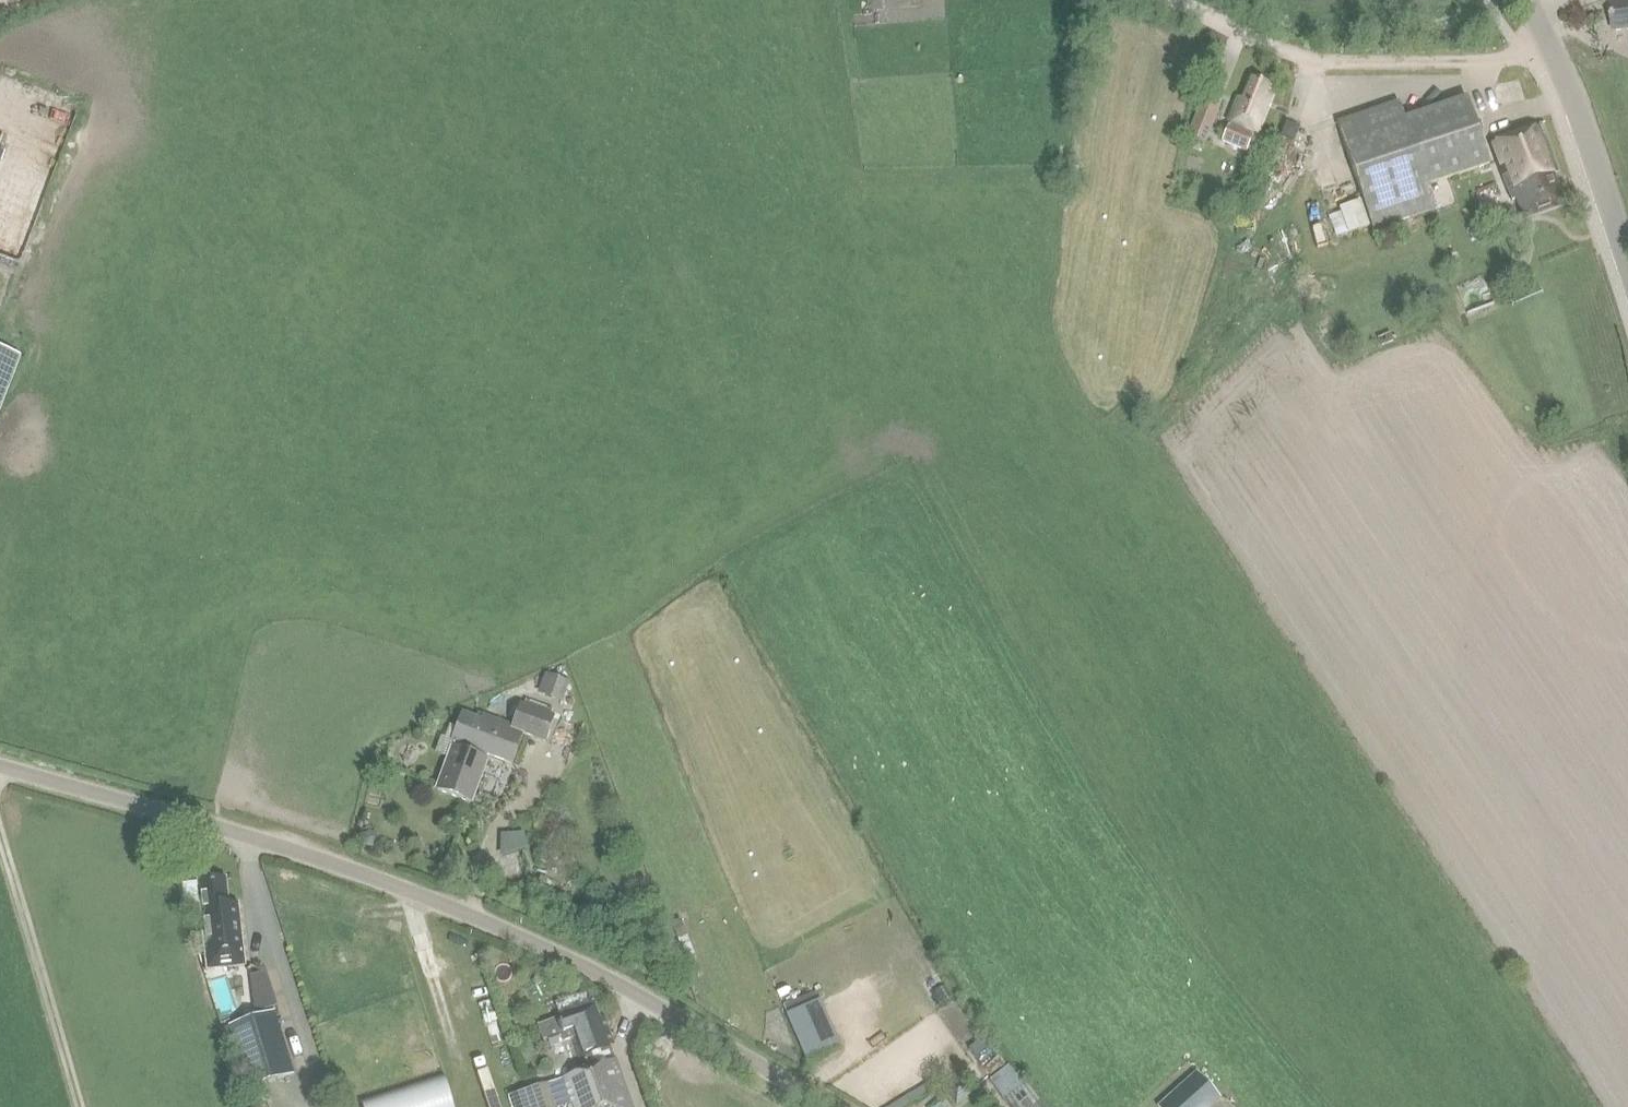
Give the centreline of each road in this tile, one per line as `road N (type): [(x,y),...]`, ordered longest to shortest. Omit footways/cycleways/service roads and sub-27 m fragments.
road 1 (unclassified): [(830,1106),(547,947),(393,882),(0,767)]
road 2 (track): [(1175,0),(1300,57),(1467,60),(1520,49)]
road 3 (track): [(74,1106),(0,833)]
road 4 (tertiary): [(1627,261),(1575,101),(1529,0)]

